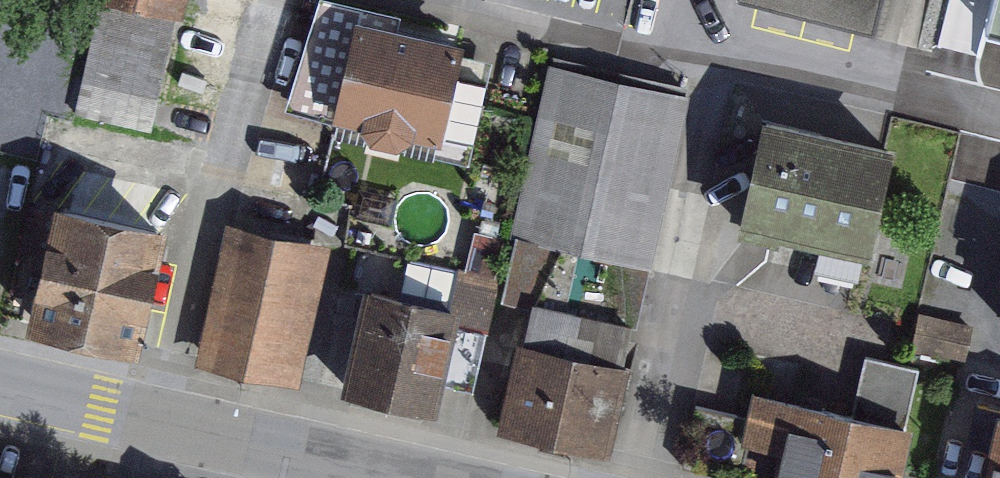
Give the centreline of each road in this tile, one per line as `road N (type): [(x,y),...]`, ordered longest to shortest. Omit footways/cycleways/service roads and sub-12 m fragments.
road 1 (residential): [(415,477),(0,379)]

